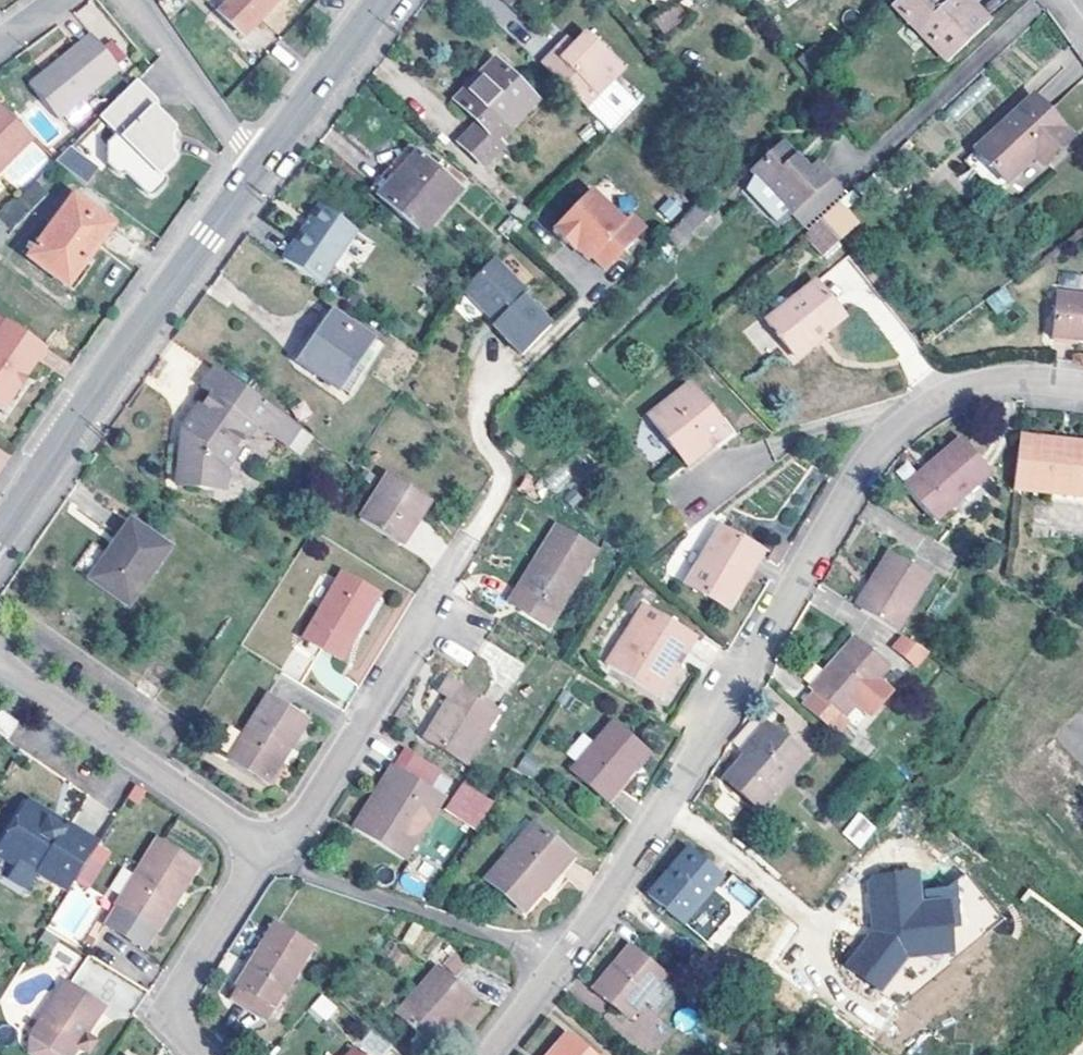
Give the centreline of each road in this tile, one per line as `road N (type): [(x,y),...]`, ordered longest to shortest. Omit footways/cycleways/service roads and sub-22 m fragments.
road 1 (residential): [(481,1054),(564,963),(883,439),(956,391),(1013,381),(1082,385)]
road 2 (tertiary): [(0,539),(259,170)]
road 3 (residential): [(468,540),(314,808),(265,853)]
road 4 (residential): [(0,674),(265,853)]
road 5 (residential): [(265,853),(171,1021),(204,1054)]
road 6 (residential): [(138,0),(259,170)]
road 7 (tertiary): [(259,170),(380,0)]

